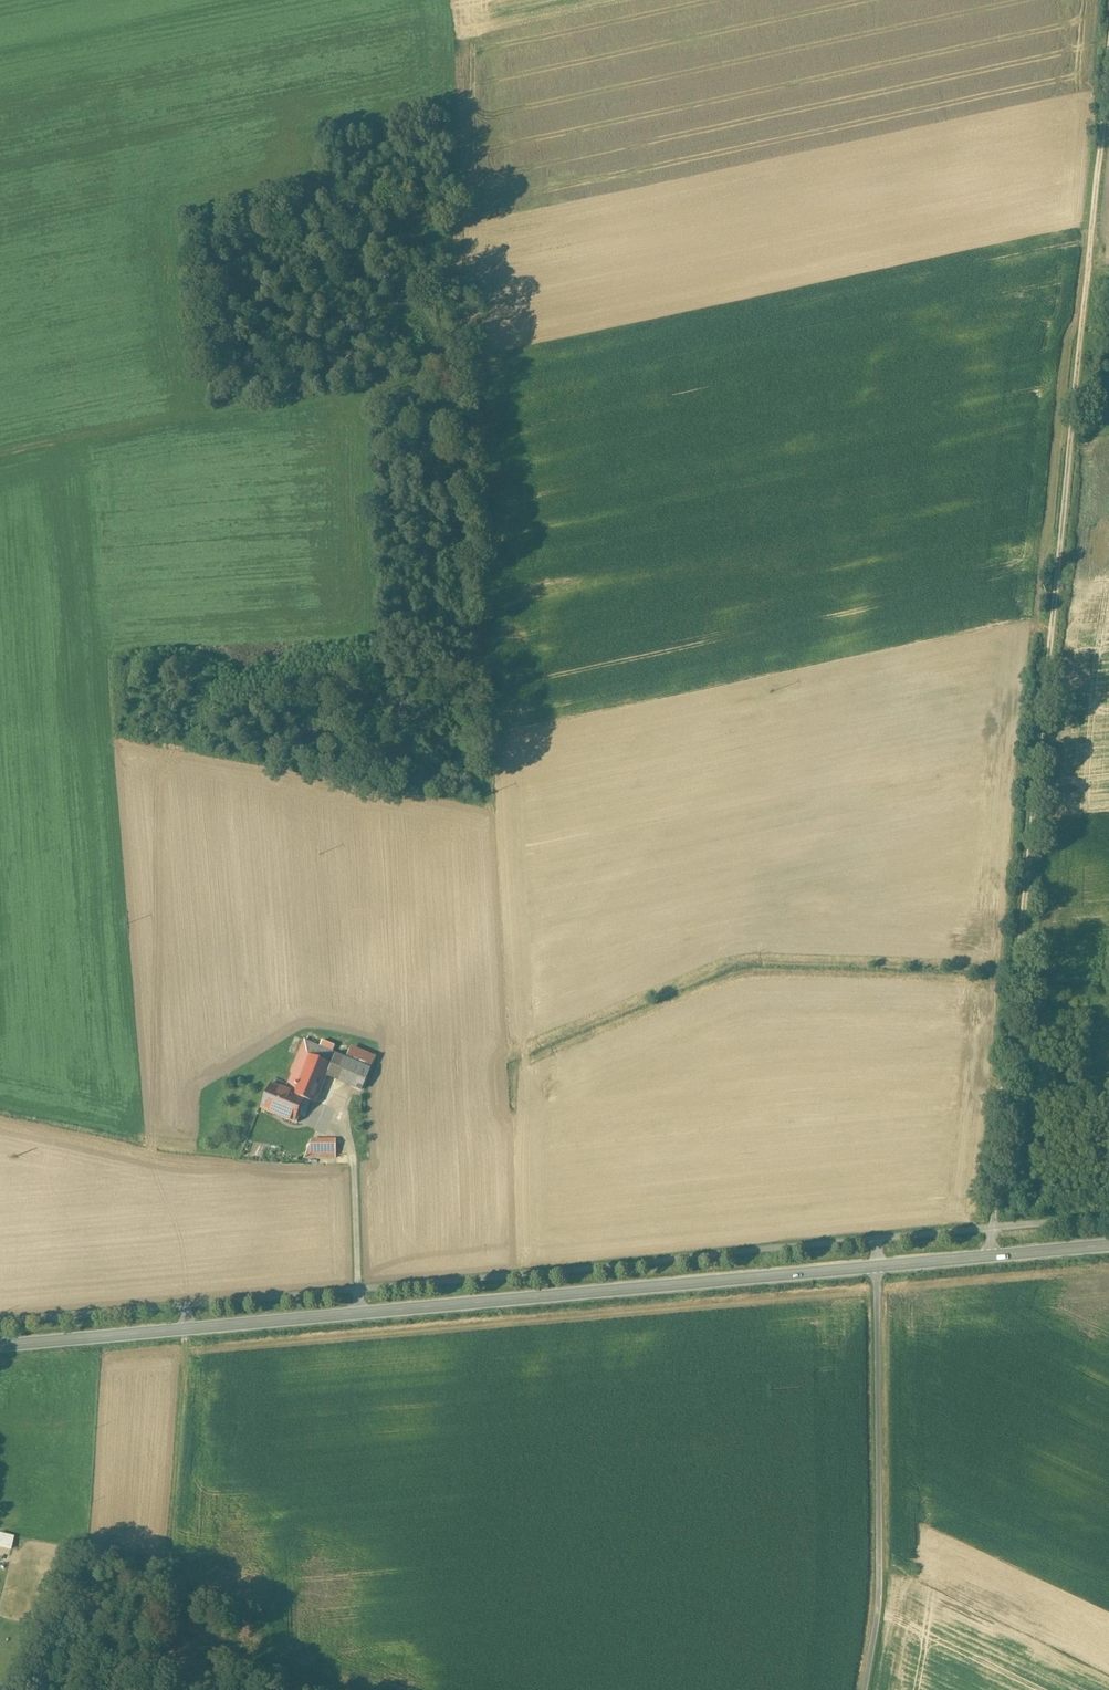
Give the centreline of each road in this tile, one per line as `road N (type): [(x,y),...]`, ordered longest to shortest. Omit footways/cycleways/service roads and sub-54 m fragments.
road 1 (track): [(1108,63),(991,1230)]
road 2 (secondary): [(1108,1245),(0,1345)]
road 3 (track): [(0,454),(205,414)]

